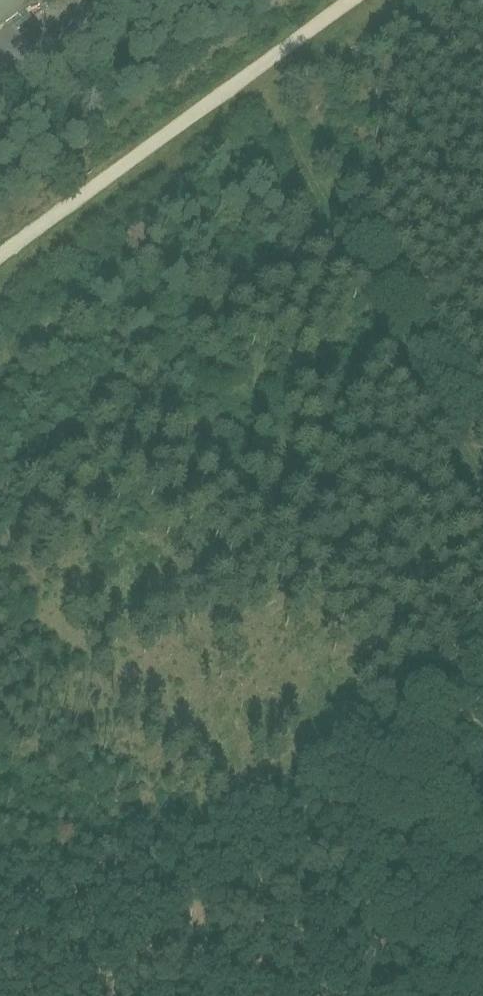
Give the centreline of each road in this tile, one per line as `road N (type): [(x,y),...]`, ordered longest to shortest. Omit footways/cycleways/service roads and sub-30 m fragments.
road 1 (track): [(0,263),(359,0)]
road 2 (track): [(273,63),(482,433)]

